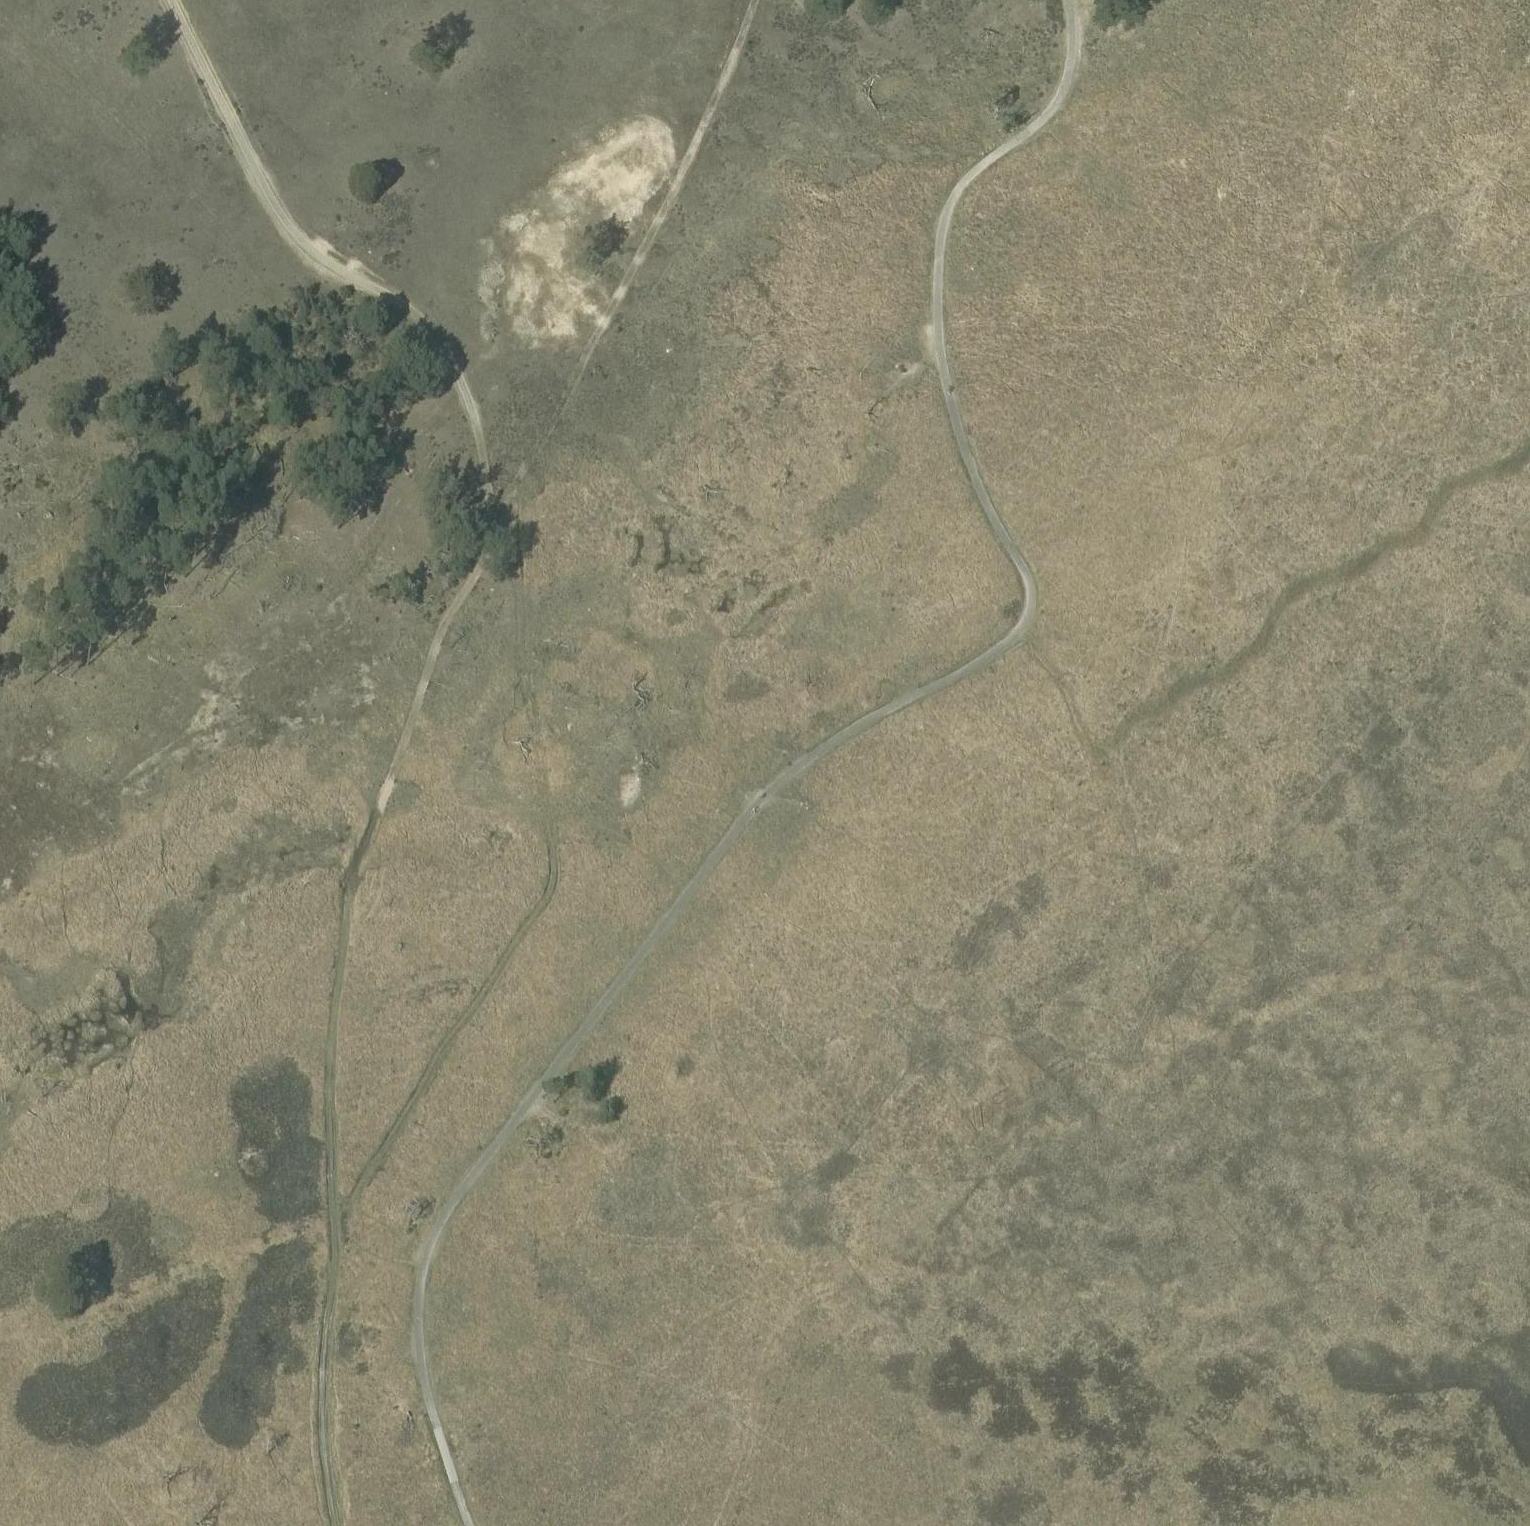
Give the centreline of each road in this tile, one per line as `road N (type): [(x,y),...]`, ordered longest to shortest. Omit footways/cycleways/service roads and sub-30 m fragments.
road 1 (track): [(751,0),(713,114),(491,525)]

